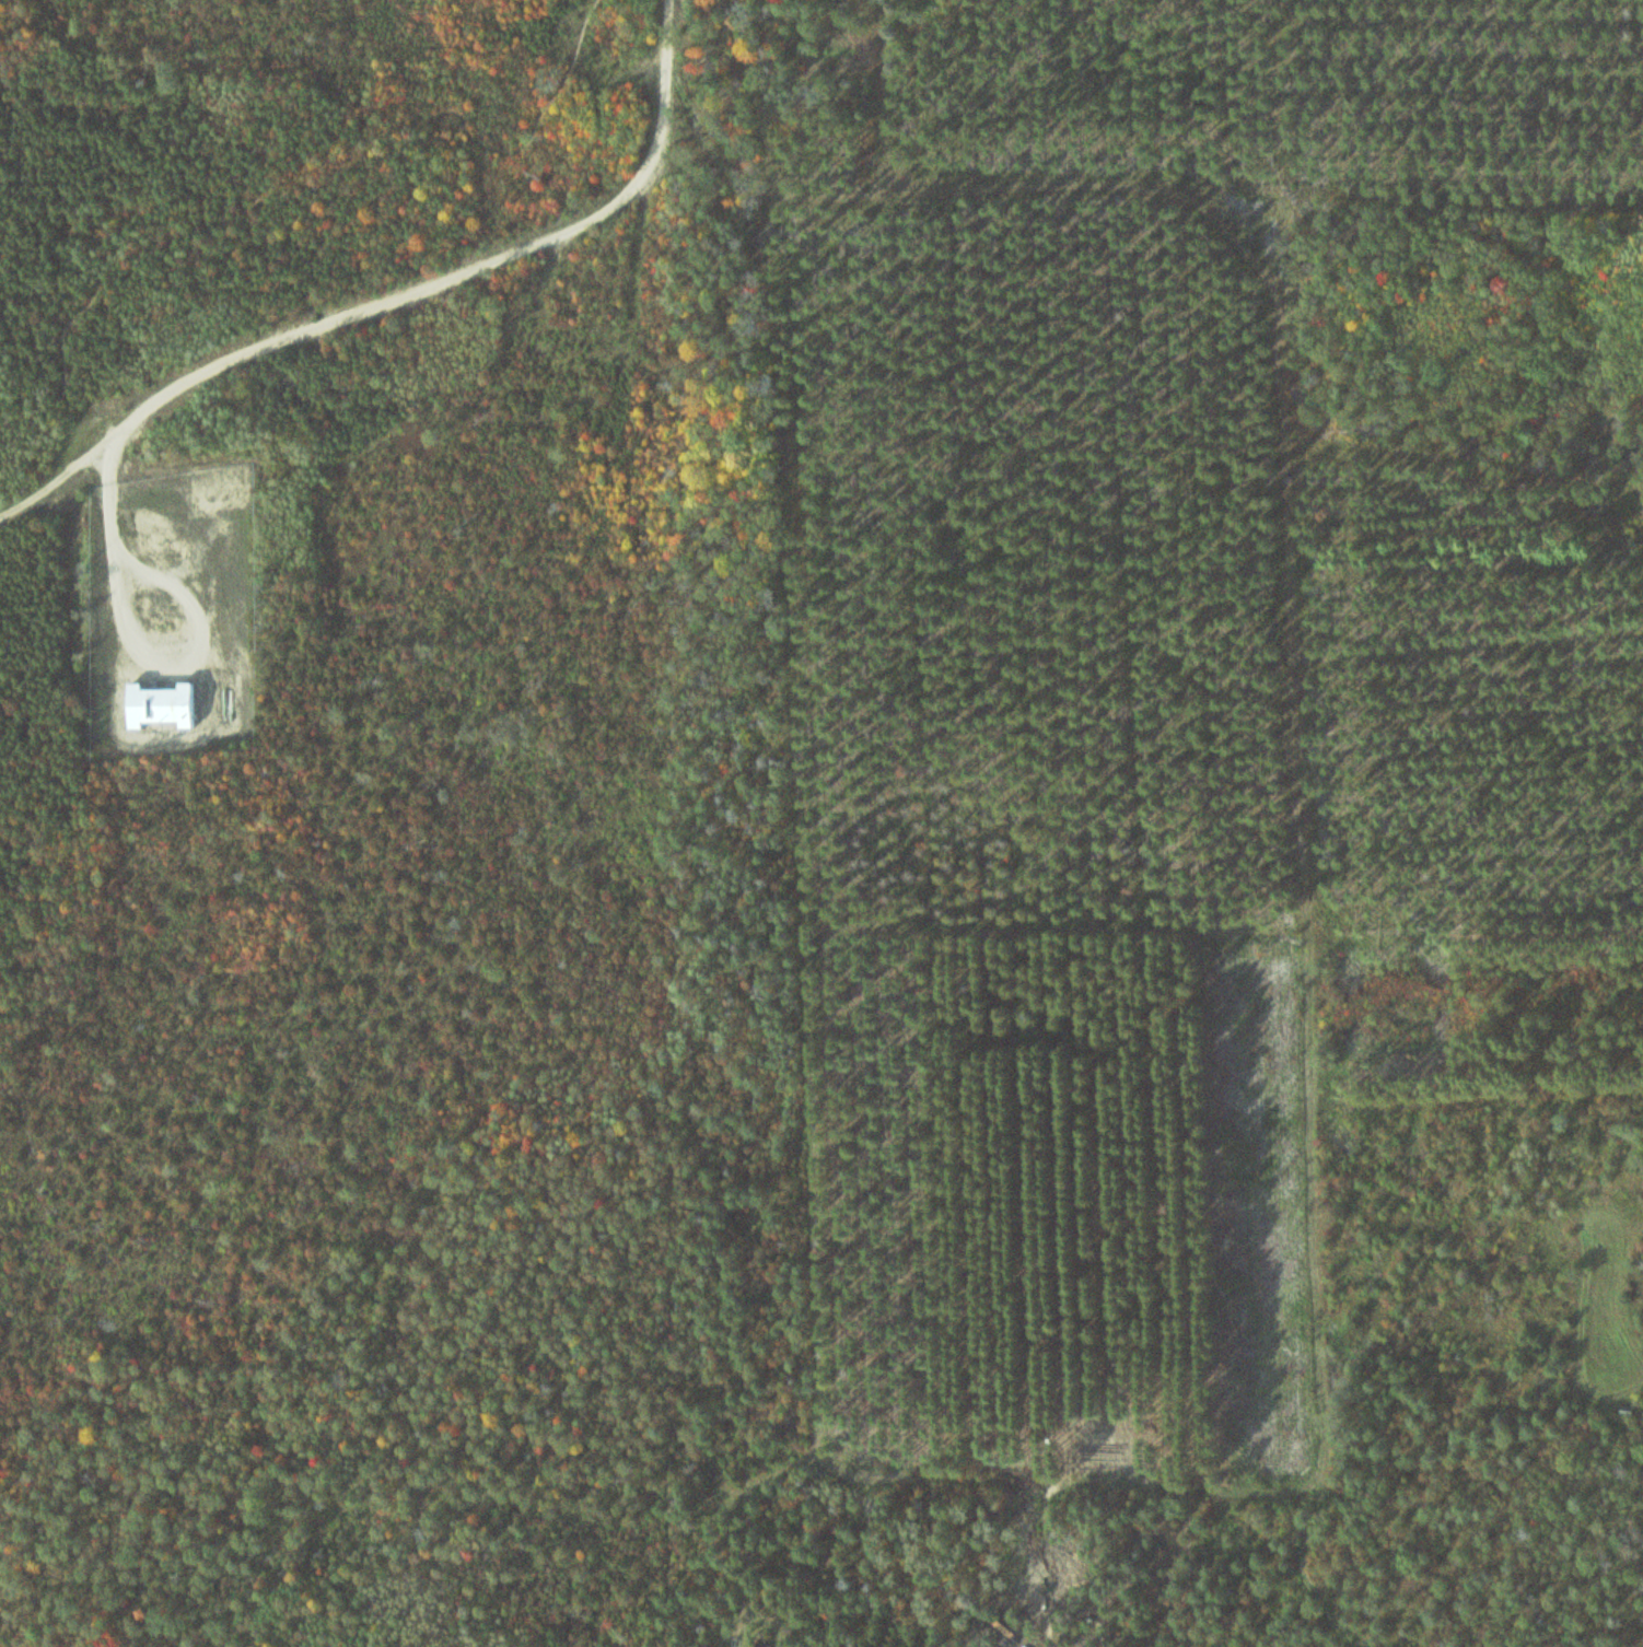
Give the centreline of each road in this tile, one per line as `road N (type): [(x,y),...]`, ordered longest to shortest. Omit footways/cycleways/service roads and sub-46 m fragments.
road 1 (residential): [(677,0),(663,170),(559,237),(476,260),(238,354),(102,447)]

